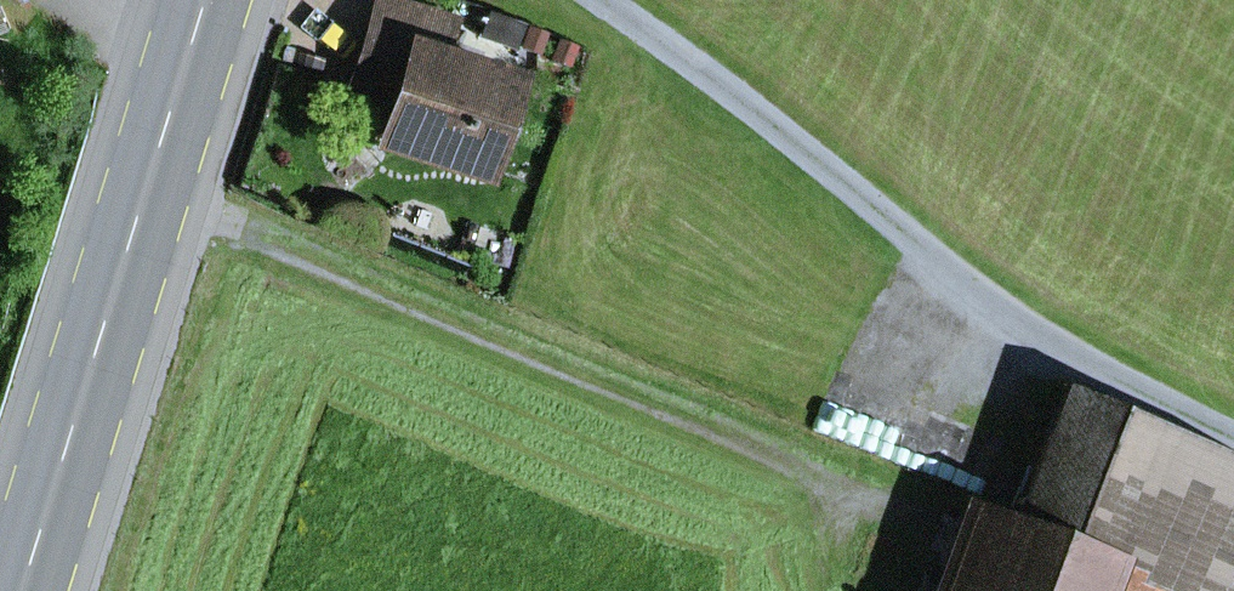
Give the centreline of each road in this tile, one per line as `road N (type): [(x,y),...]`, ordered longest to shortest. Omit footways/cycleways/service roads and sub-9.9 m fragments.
road 1 (track): [(913,515),(149,182)]
road 2 (primary): [(24,590),(205,0)]

